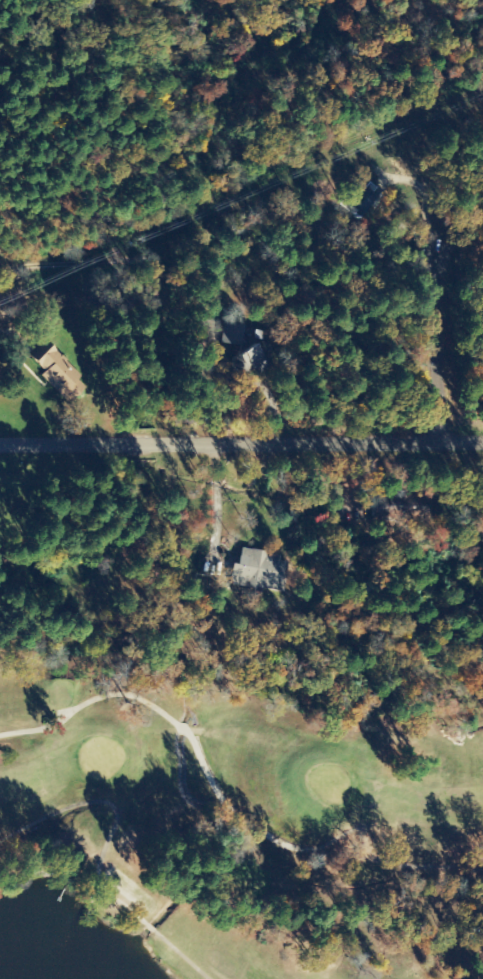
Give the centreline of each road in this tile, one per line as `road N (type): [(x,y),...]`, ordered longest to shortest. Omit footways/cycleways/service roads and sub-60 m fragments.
road 1 (residential): [(0,447),(482,445)]
road 2 (residential): [(445,446),(440,251)]

